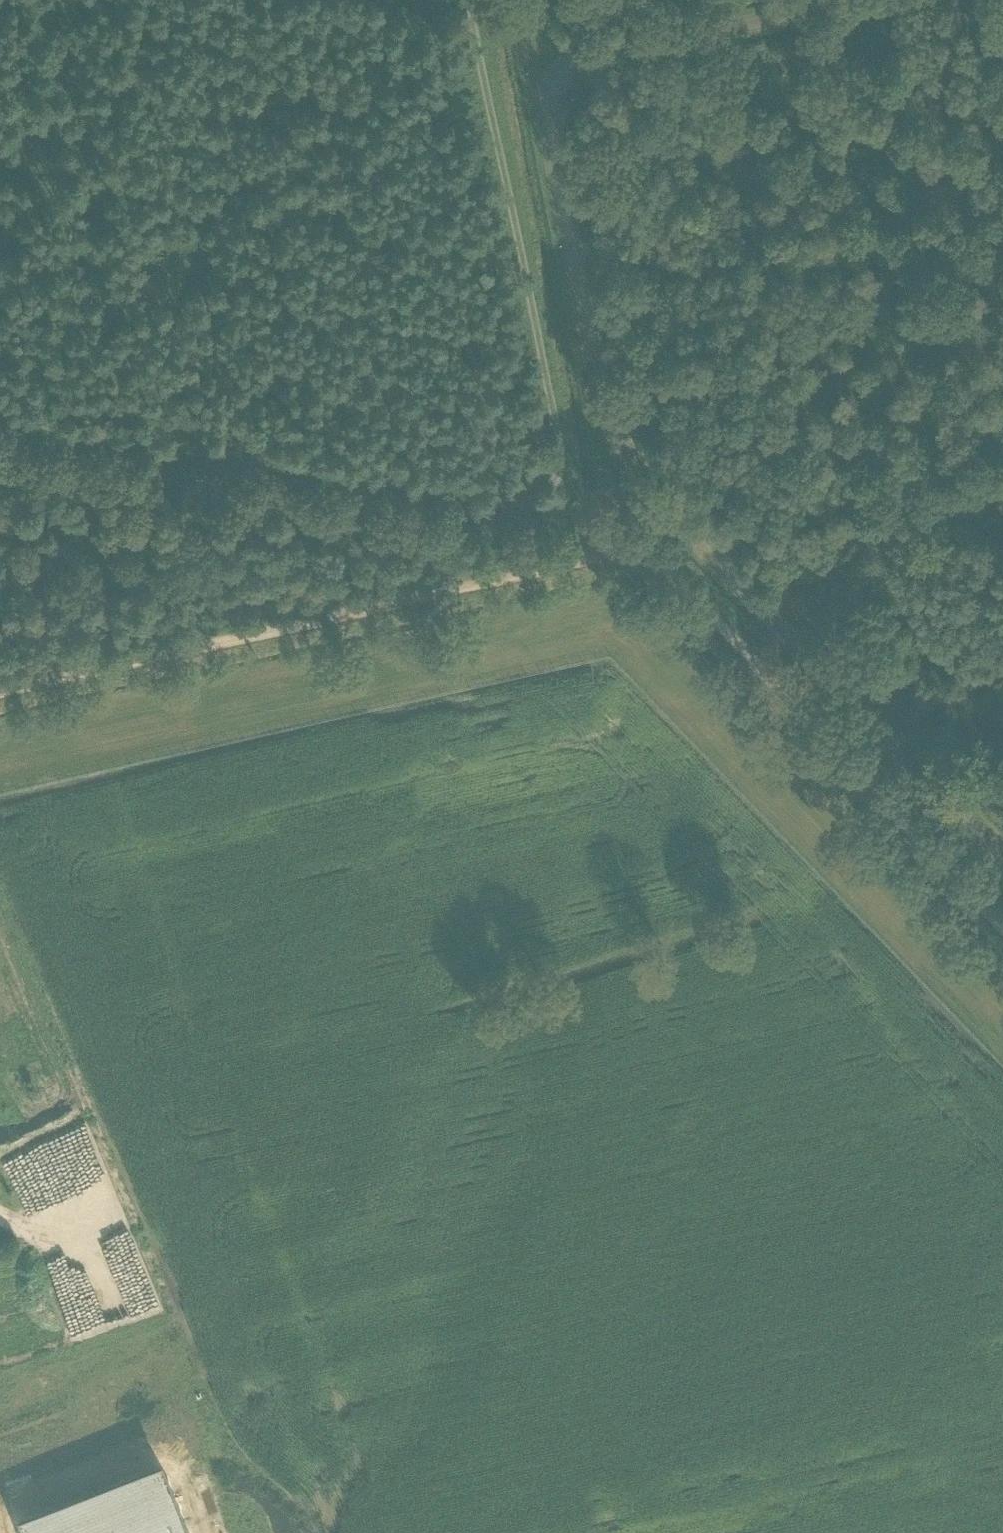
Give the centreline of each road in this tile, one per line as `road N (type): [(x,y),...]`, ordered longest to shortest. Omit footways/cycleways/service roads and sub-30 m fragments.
road 1 (unclassified): [(1002,928),(671,576),(634,557),(595,556),(0,693)]
road 2 (track): [(475,0),(472,15),(562,462),(550,491),(532,502),(507,503),(0,419)]

